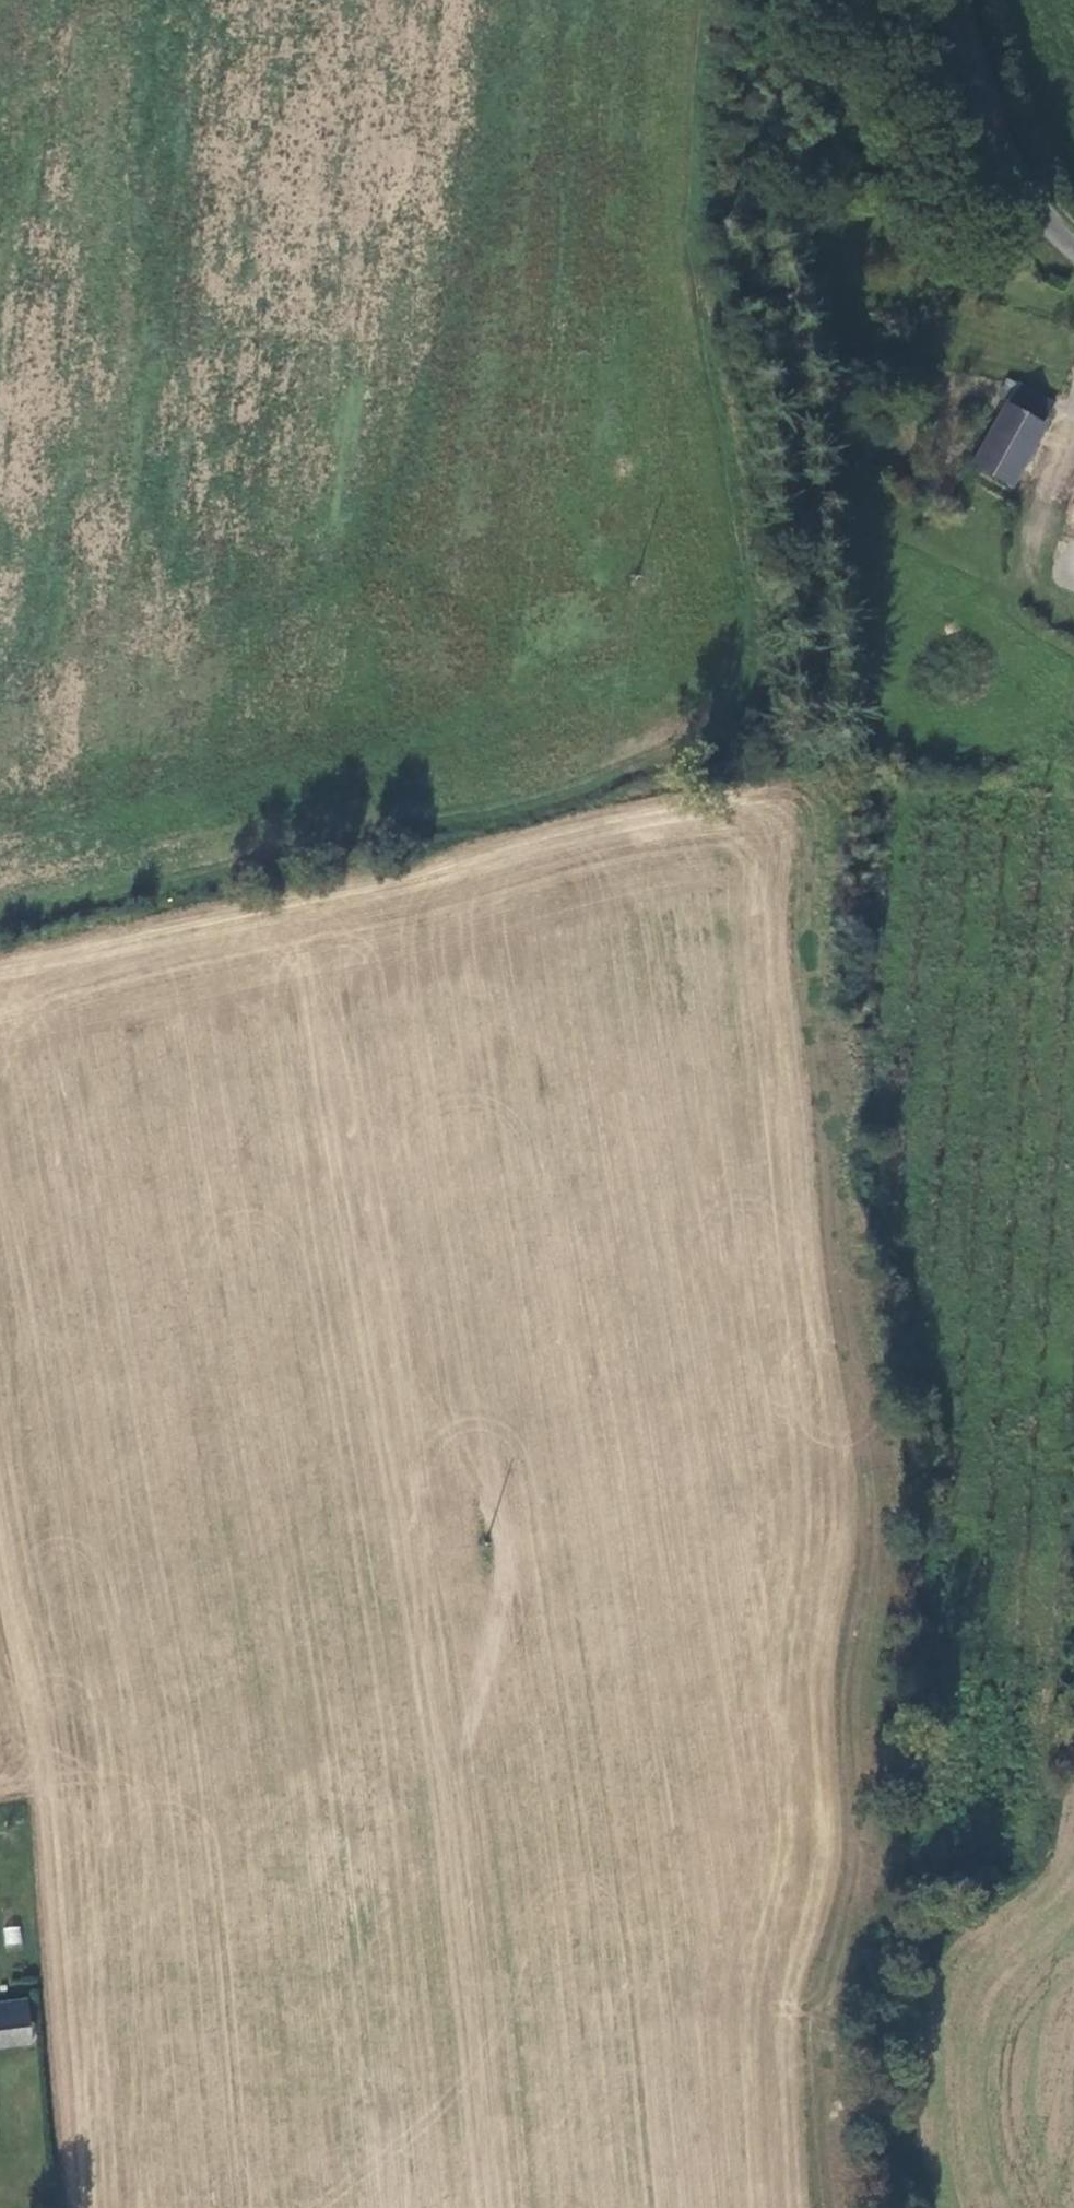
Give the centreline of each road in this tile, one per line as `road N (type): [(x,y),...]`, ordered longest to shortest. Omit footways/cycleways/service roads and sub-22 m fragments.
road 1 (unclassified): [(959,0),(1002,124),(1073,252)]

